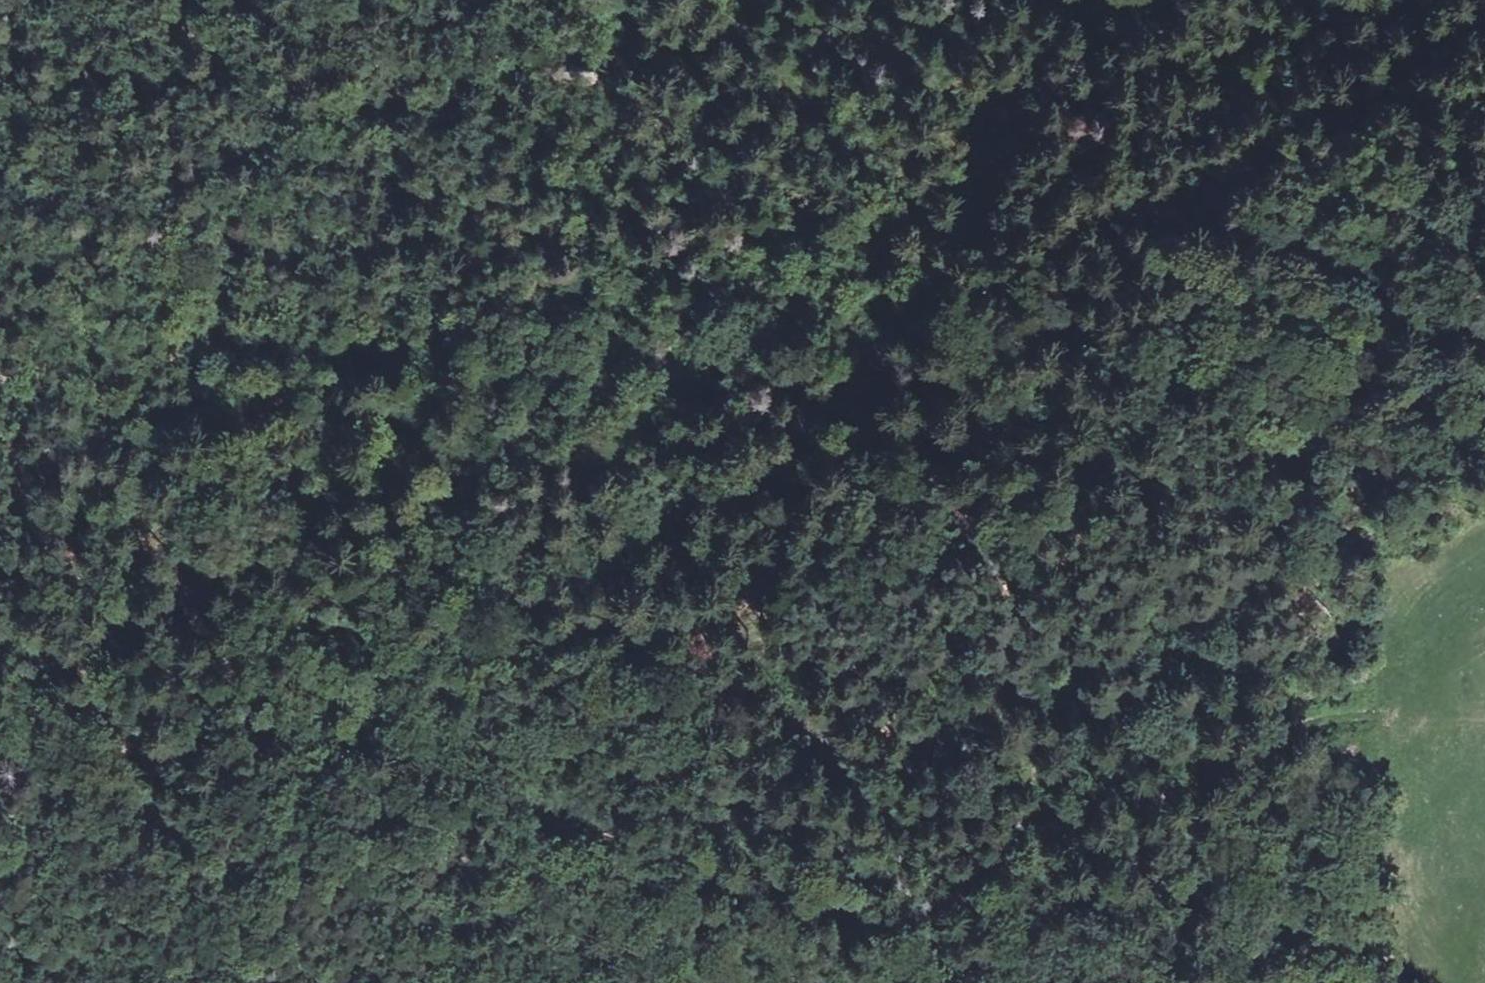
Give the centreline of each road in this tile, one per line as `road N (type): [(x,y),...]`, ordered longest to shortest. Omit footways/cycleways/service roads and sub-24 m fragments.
road 1 (track): [(832,982),(950,948),(1082,895),(1161,878),(1221,881),(1308,924),(1383,982)]
road 2 (track): [(0,732),(110,741),(450,729)]
road 3 (track): [(450,729),(484,766),(622,859),(672,922),(739,972),(784,982)]

